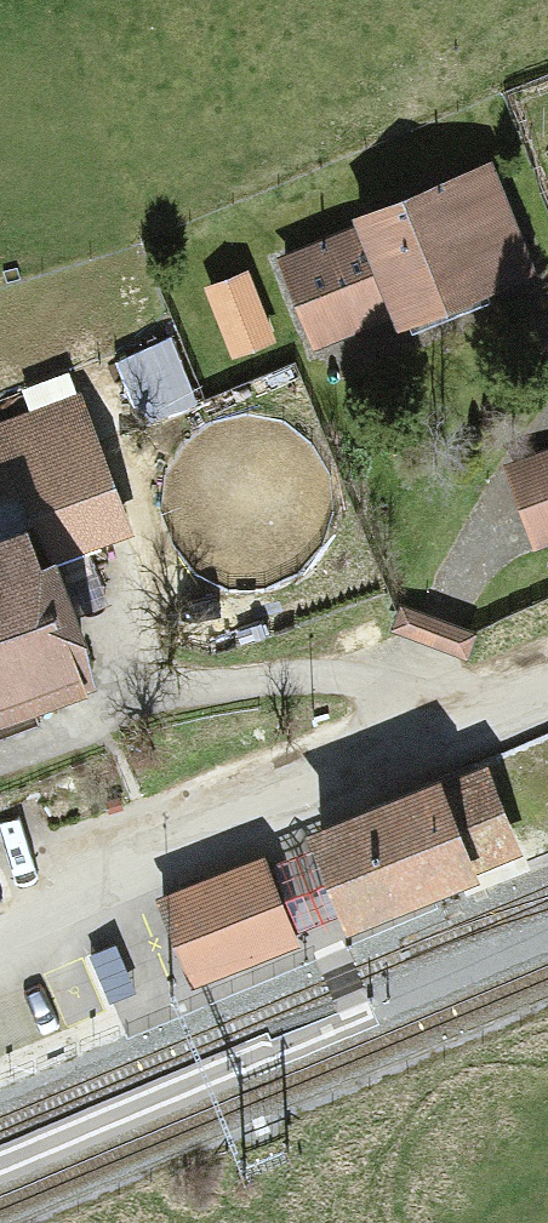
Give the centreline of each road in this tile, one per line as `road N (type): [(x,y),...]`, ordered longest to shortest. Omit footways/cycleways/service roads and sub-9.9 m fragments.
road 1 (residential): [(547,691),(0,931)]

